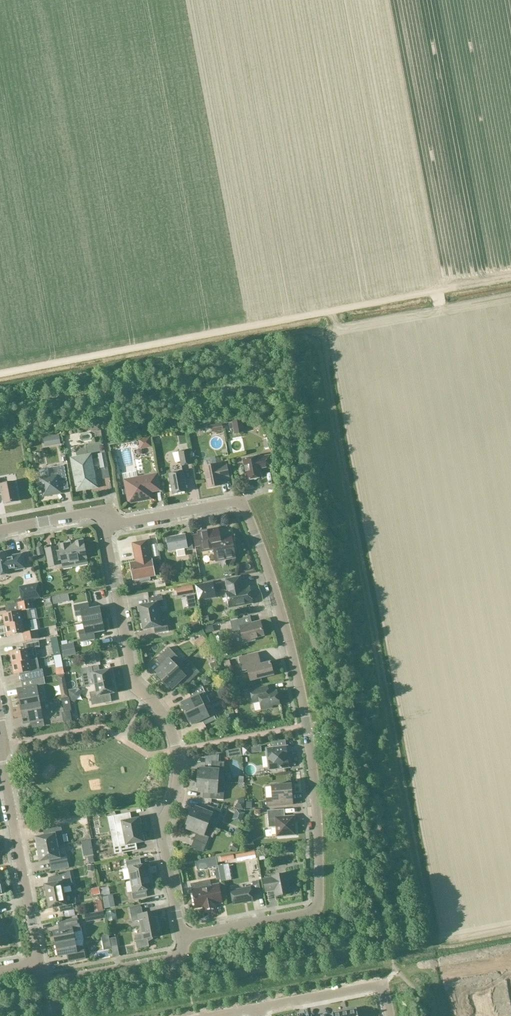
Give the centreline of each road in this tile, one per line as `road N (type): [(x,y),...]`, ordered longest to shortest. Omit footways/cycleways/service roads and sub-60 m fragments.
road 1 (residential): [(109,526),(241,501),(272,582),(305,715),(317,816),(316,908),(181,937)]
road 2 (residential): [(181,937),(160,828),(175,794),(177,754),(163,715),(134,684),(109,526)]
road 3 (residential): [(40,963),(0,723)]
road 4 (residential): [(40,963),(44,983),(138,966),(177,957),(181,937)]
road 5 (residential): [(510,960),(383,984)]
road 6 (residential): [(257,1008),(383,984)]

